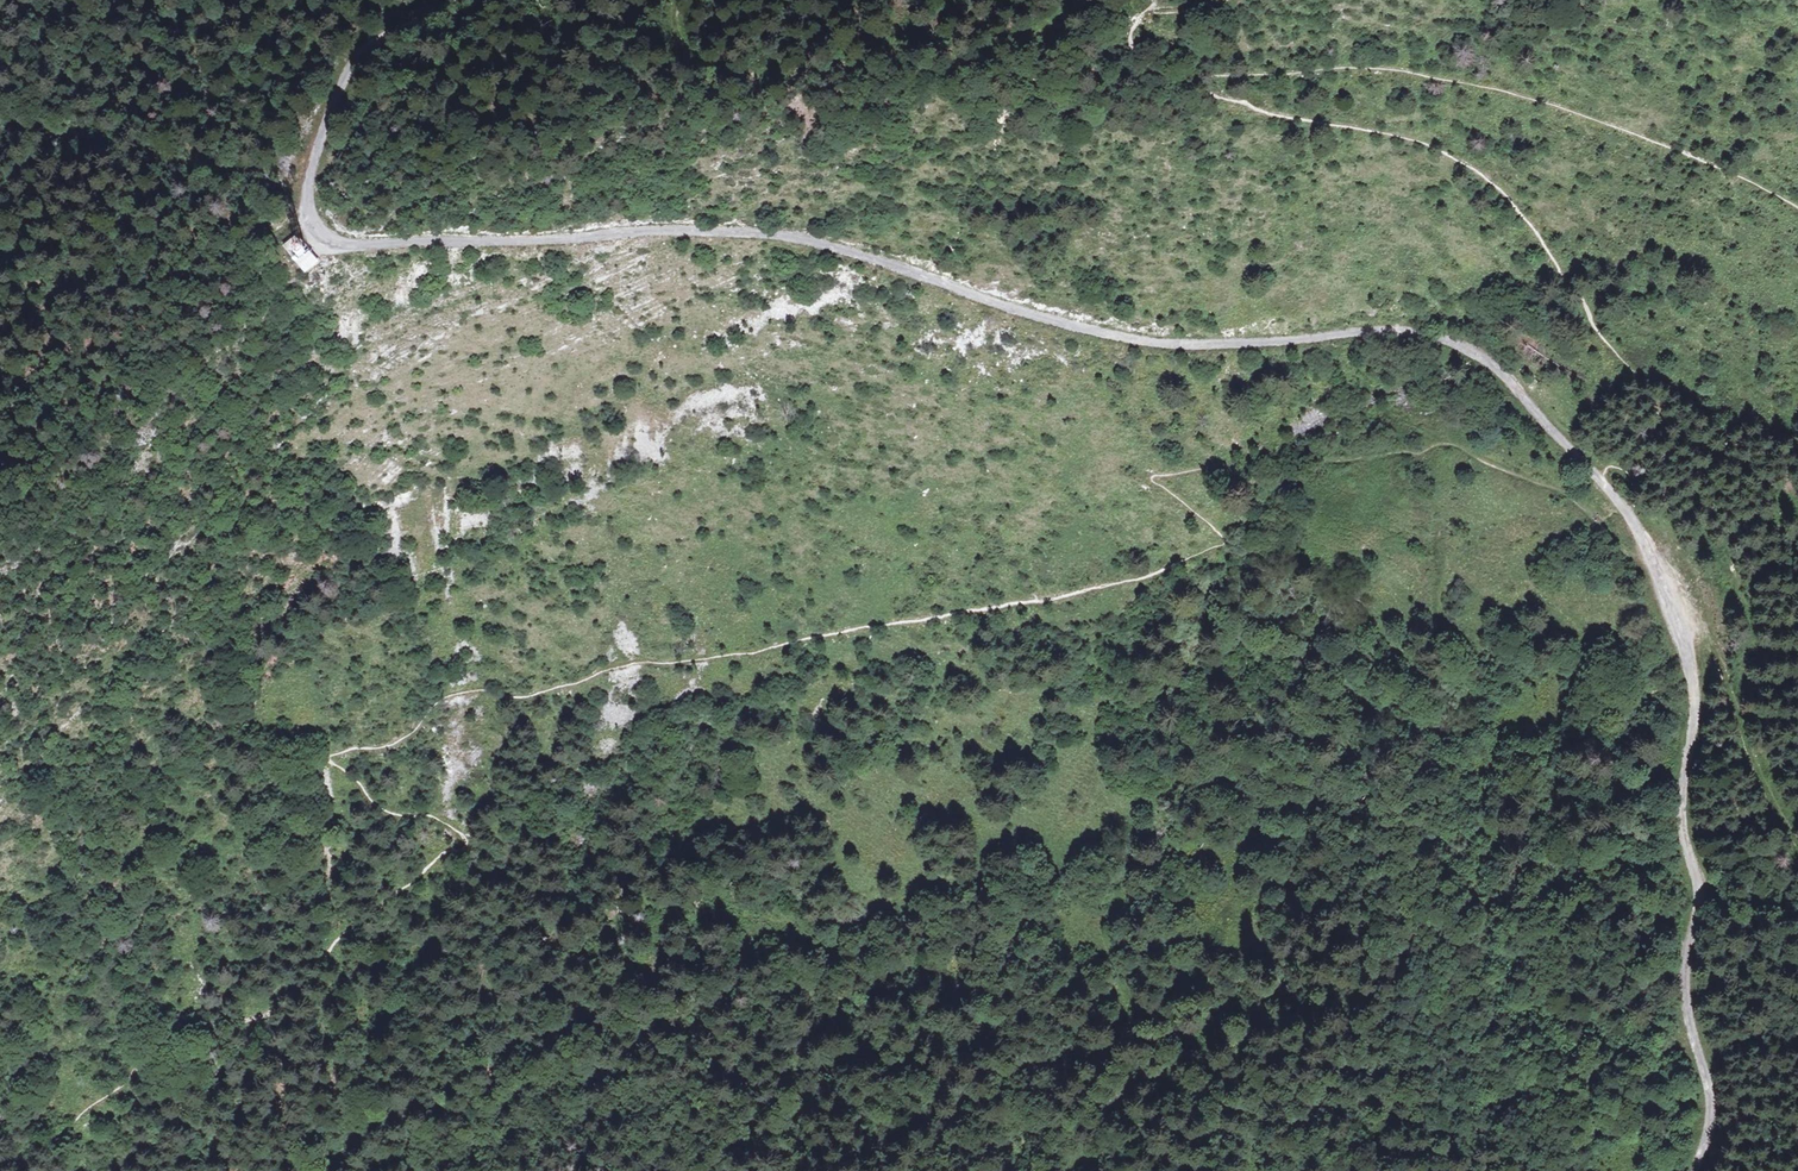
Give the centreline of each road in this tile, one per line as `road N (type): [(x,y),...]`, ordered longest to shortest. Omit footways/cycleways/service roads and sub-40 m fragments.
road 1 (unclassified): [(465,0),(383,41),(349,74),(309,173),(310,211),(322,234),(365,244),(693,230),(770,234),(820,243),(1102,335),(1214,345),(1389,329),(1441,337),(1494,366),(1625,507),(1676,624),(1695,713),(1682,808),(1697,899),(1685,987),(1712,1107),(1695,1170)]
road 2 (track): [(1676,624),(1726,672),(1750,747),(1797,830)]

